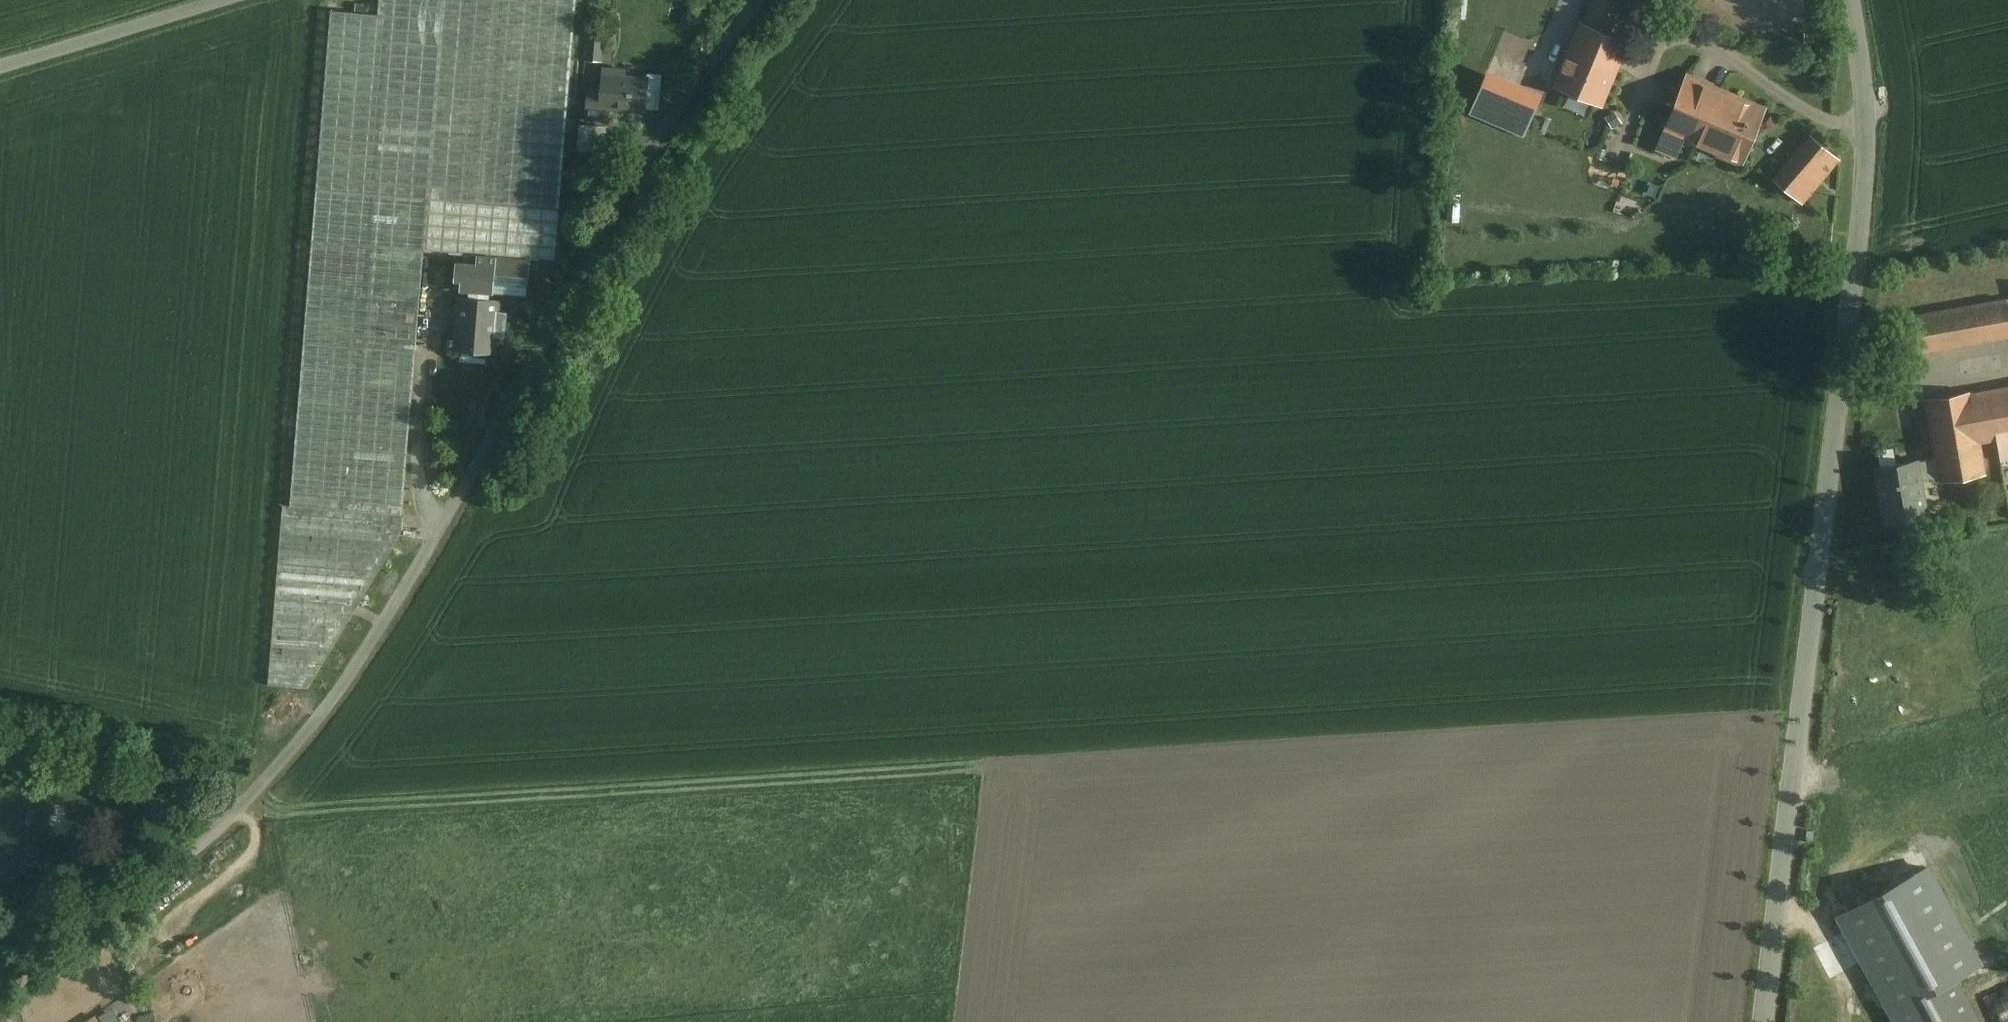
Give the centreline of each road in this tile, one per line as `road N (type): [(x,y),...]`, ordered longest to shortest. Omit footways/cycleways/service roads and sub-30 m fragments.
road 1 (unclassified): [(764,0),(314,729),(111,945),(0,1017)]
road 2 (unclassified): [(1852,0),(1867,134),(1863,216),(1827,432),(1766,1021)]
road 3 (unclassified): [(0,56),(190,0)]

